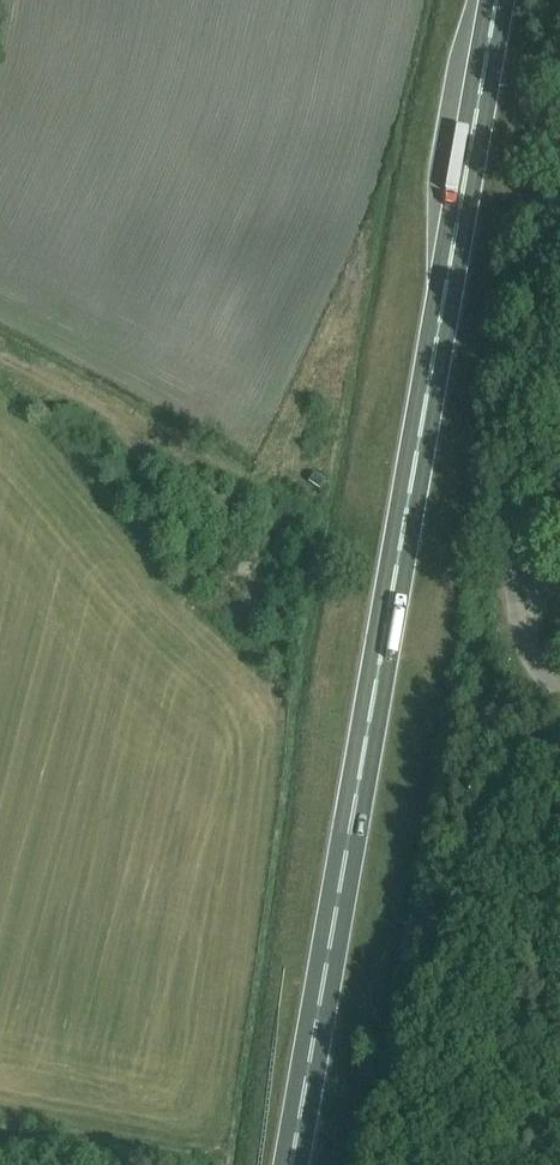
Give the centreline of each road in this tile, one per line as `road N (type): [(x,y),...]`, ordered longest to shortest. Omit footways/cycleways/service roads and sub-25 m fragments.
road 1 (trunk): [(294,1164),(498,0)]
road 2 (unclassified): [(518,610),(518,466),(559,139)]
road 3 (track): [(244,565),(123,430),(8,361)]

